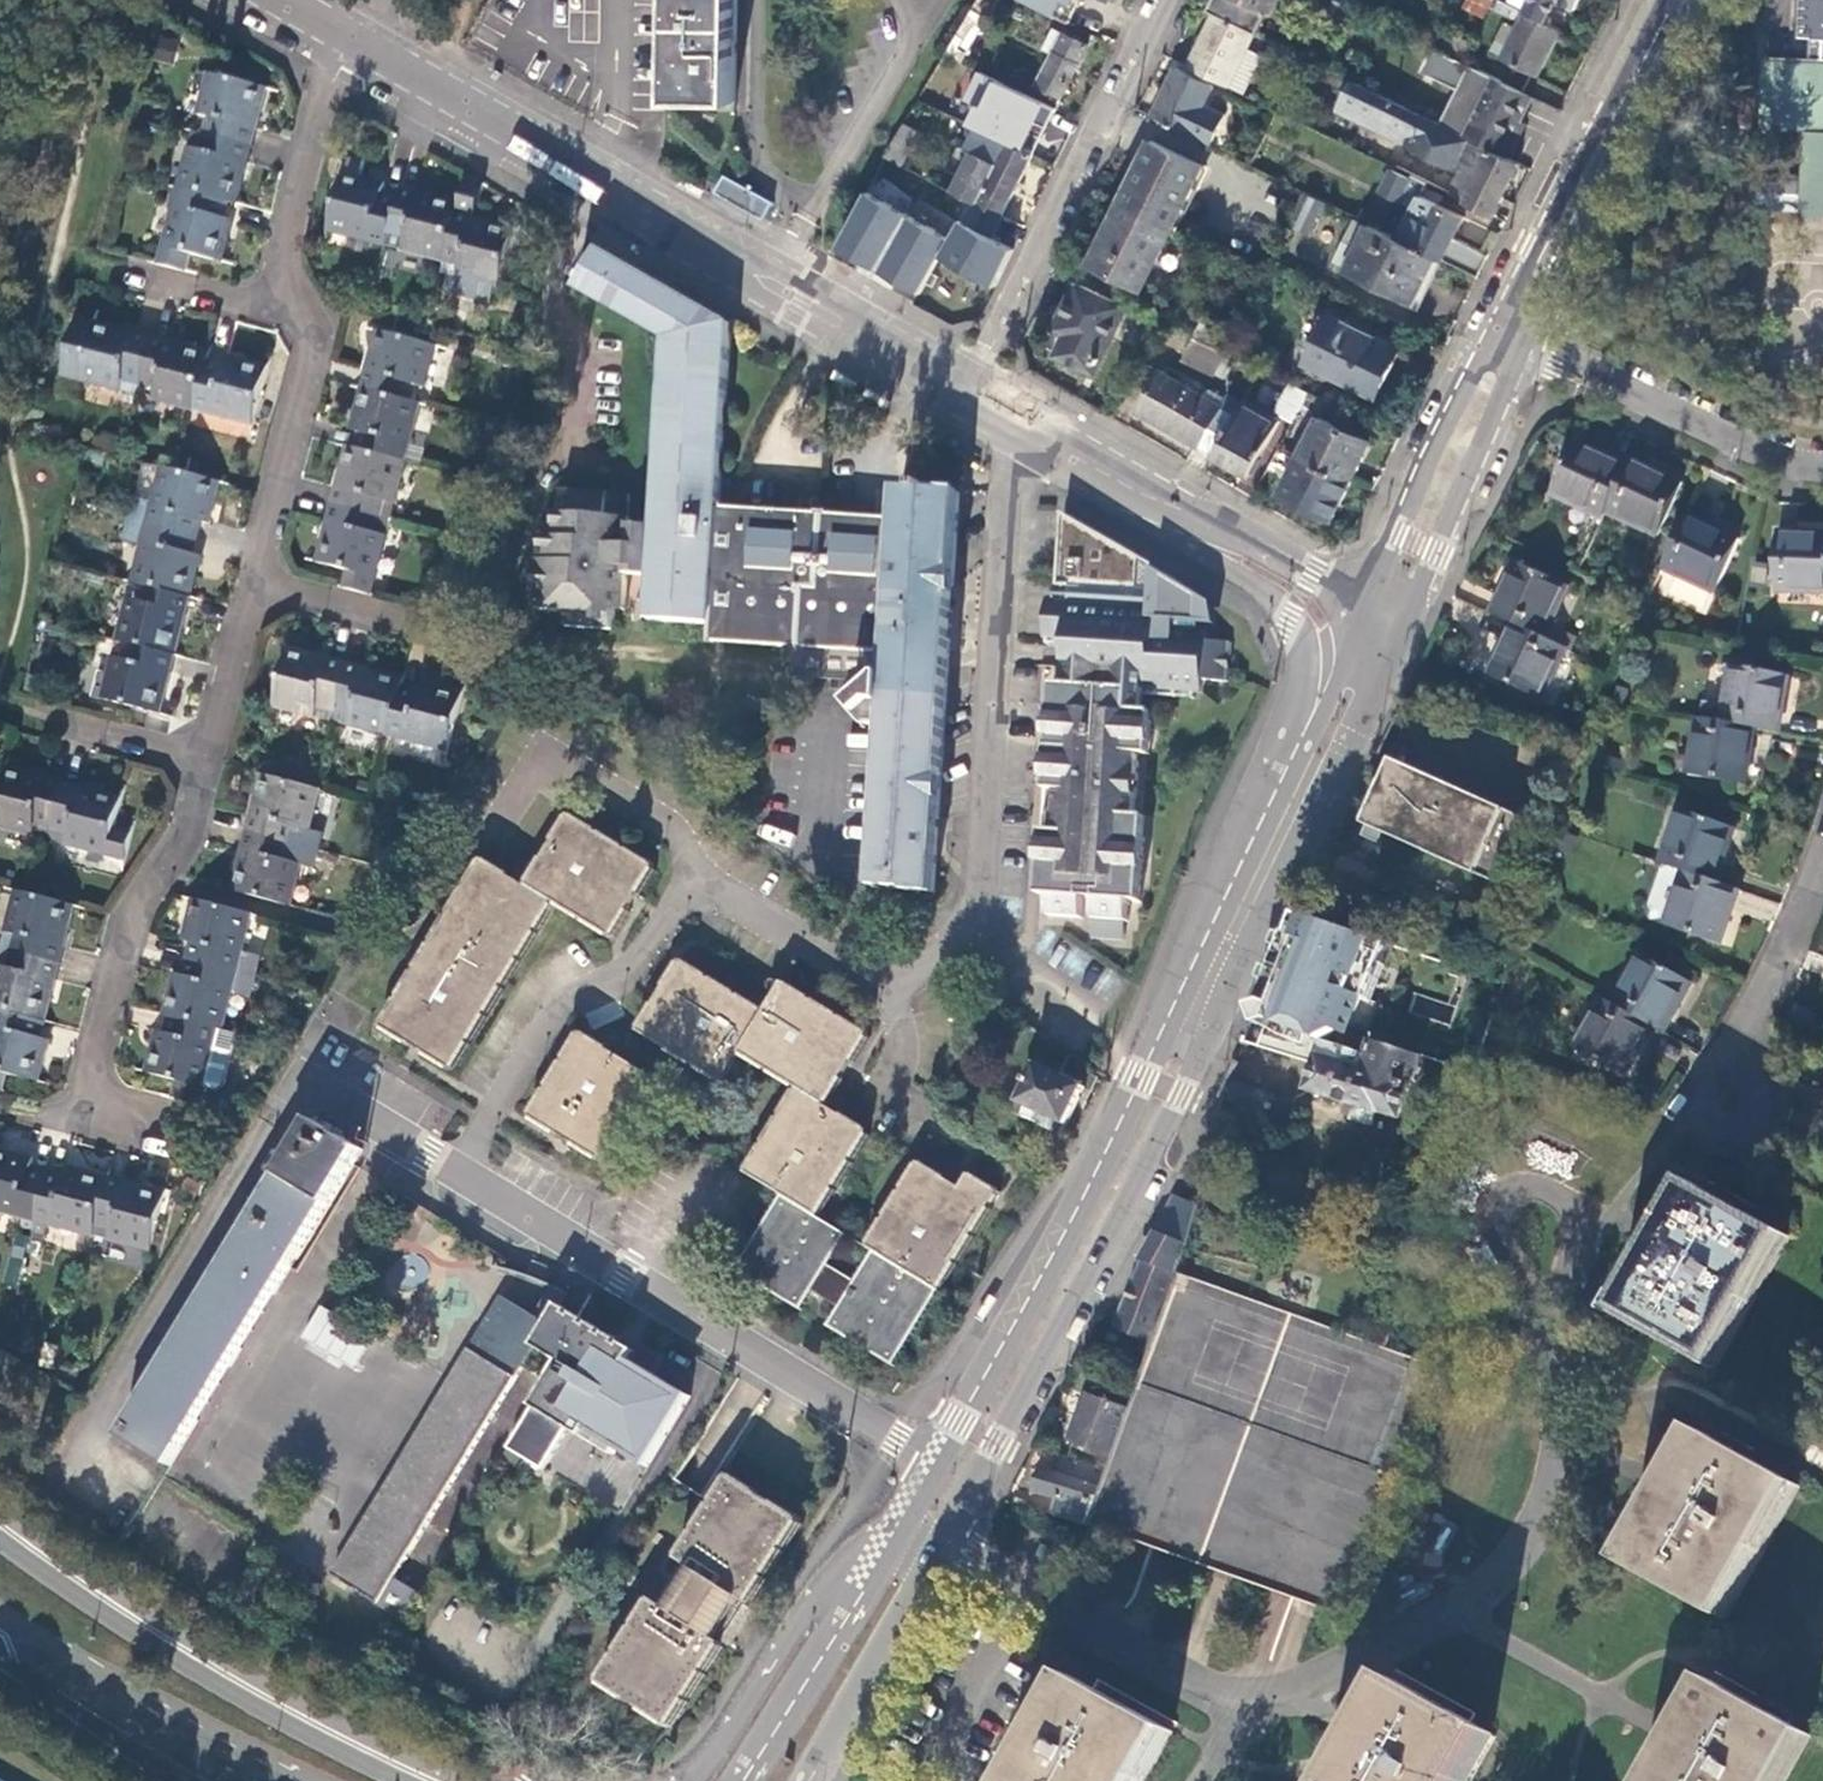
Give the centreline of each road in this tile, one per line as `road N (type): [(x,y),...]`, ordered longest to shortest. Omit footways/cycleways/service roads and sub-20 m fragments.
road 1 (primary): [(922,1534),(944,1530),(1151,1164),(1409,618)]
road 2 (residential): [(922,1534),(972,1553),(1208,1686),(1274,1690),(1447,1610),(1517,1550),(1536,1519),(1558,1433),(1558,1365),(1544,1324)]
road 3 (primary): [(1308,721),(1107,1150),(936,1463)]
road 4 (residential): [(312,1081),(936,1463)]
road 5 (residential): [(352,42),(974,384)]
road 6 (residential): [(1024,411),(981,900),(938,958)]
road 7 (residential): [(208,763),(183,853),(128,935),(82,1126),(199,1153)]
road 8 (residential): [(974,384),(1160,0)]
road 9 (primary): [(1532,341),(1603,164),(1694,0)]
road 10 (primary): [(1664,0),(1491,321)]
road 11 (residential): [(1822,464),(1789,463),(1532,341)]
road 12 (residential): [(1544,1324),(1582,1225),(1565,1197),(1521,1183),(1499,1204),(1497,1228),(1526,1288)]
road 13 (primary): [(1409,618),(1532,341)]
road 14 (primary): [(1491,321),(1368,597)]
road 15 (residential): [(275,308),(315,340),(254,583)]
road 16 (primary): [(922,1534),(775,1780)]
road 17 (residential): [(352,42),(331,80),(275,308)]
road 18 (residential): [(1199,507),(1197,541),(1290,619),(1306,656),(1308,721)]
road 19 (primary): [(302,1780),(78,1674)]
road 20 (residential): [(254,583),(488,645)]
road 21 (residential): [(1024,411),(1199,507)]
road 22 (primary): [(78,1674),(243,1780)]
road 23 (residential): [(1199,507),(1368,597)]
road 24 (residential): [(254,583),(208,763)]
road 25 (residential): [(1822,863),(1744,1030)]
road 26 (residential): [(1693,1111),(1729,1135),(1757,1119),(1765,1098),(1744,1030)]
road 27 (residential): [(208,763),(50,718)]
road 28 (residential): [(275,308),(127,278)]
road 29 (primary): [(1368,597),(1308,721)]

